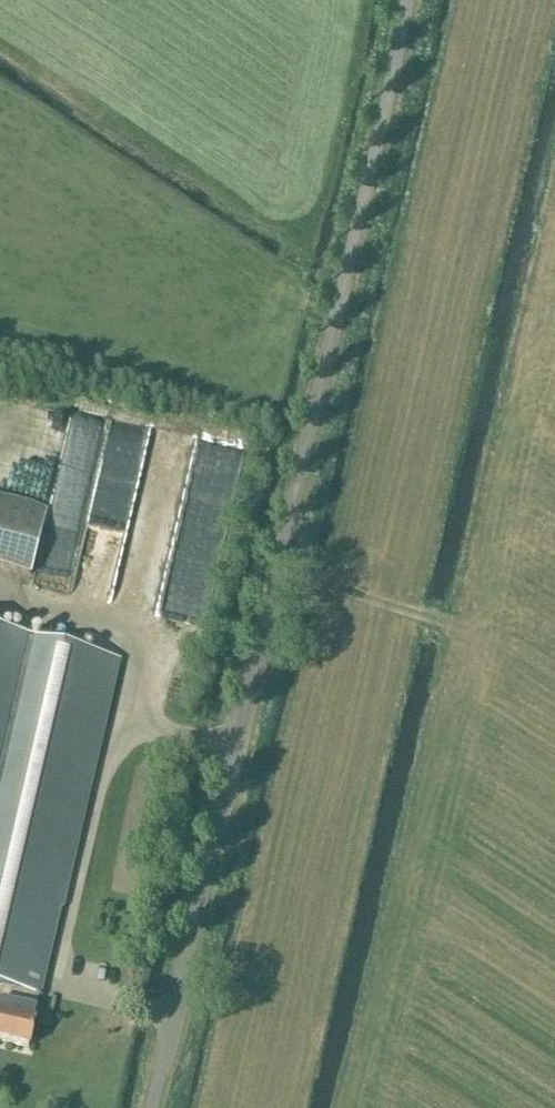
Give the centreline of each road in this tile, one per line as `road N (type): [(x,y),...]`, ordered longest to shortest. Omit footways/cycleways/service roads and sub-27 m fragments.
road 1 (unclassified): [(161,1107),(410,0)]

